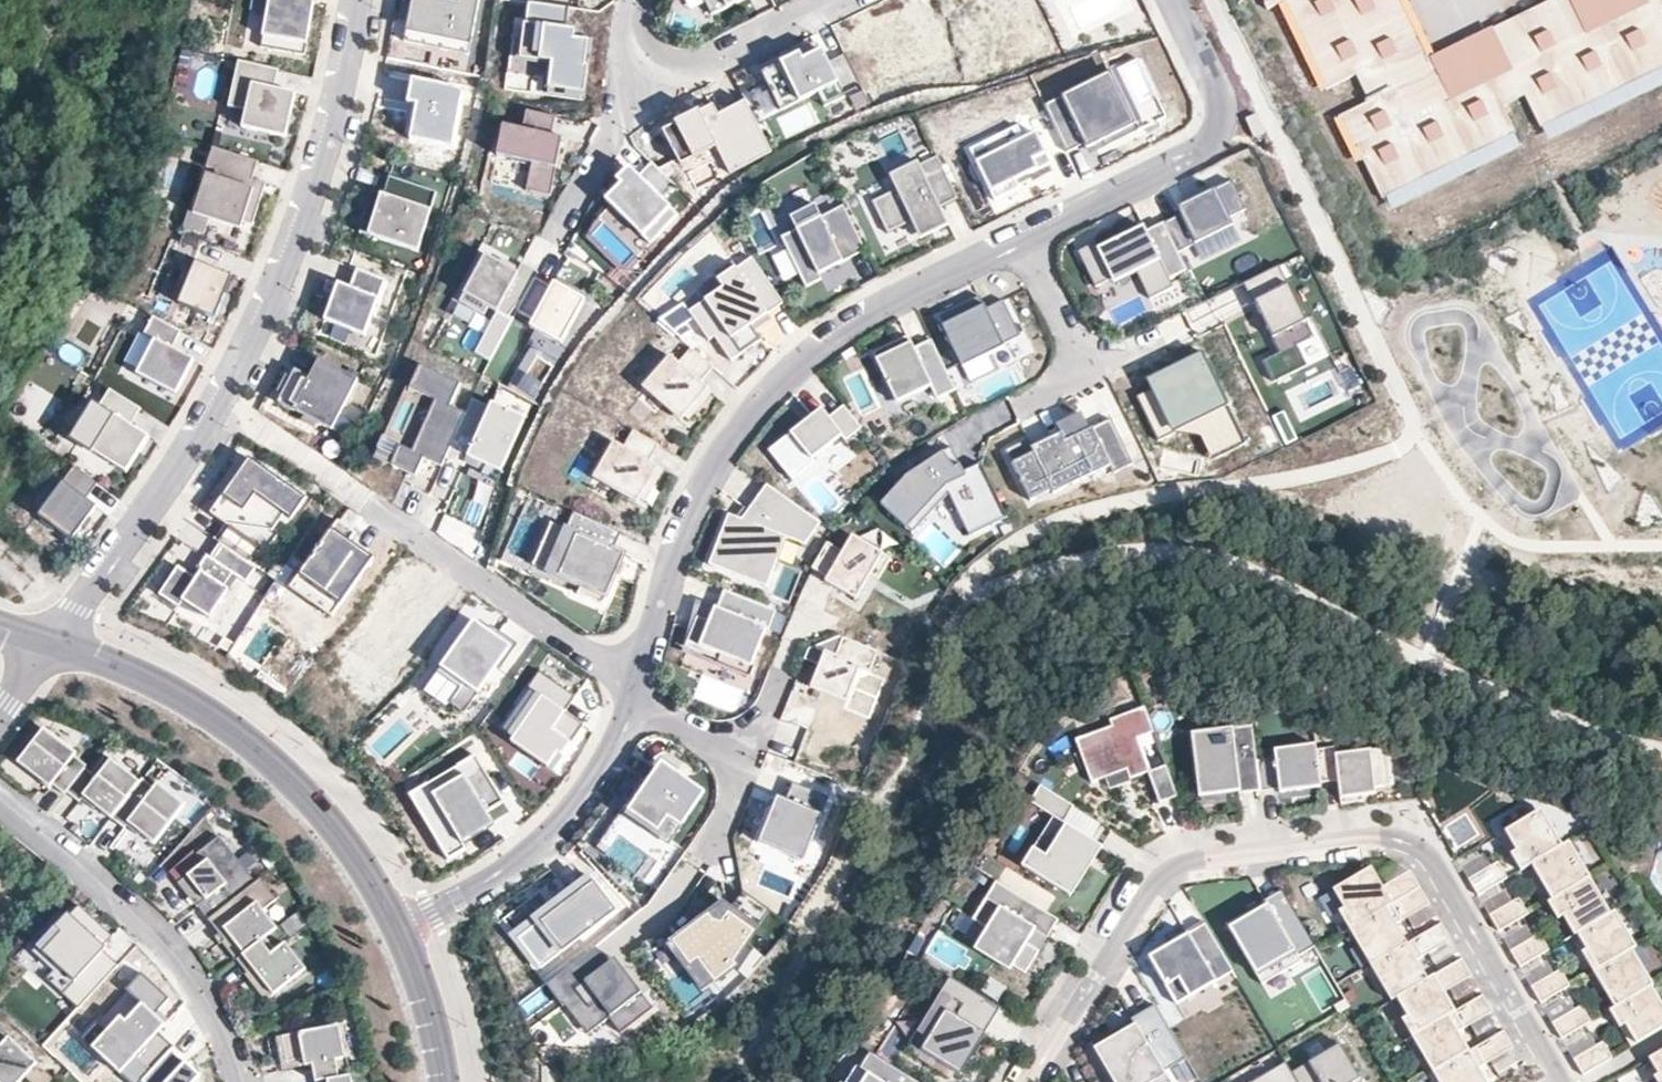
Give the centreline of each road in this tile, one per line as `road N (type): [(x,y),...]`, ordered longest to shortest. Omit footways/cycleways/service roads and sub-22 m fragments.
road 1 (residential): [(1560,1080),(1430,857),(1409,842),(1377,837),(1197,859),(1172,870),(1149,890),(1028,1081)]
road 2 (residential): [(356,0),(322,167),(285,265),(222,393),(57,641)]
road 3 (residential): [(639,689),(686,526),(743,424),(814,349),(915,283),(1025,233)]
road 4 (residential): [(399,929),(354,843),(284,767),(193,704),(57,641)]
road 5 (residential): [(247,1081),(208,996),(139,911),(0,800)]
road 6 (residential): [(399,929),(508,870),(580,801),(616,747),(639,689)]
road 7 (residential): [(384,508),(639,689)]
road 8 (residential): [(635,0),(632,30),(645,56),(672,70),(707,67),(839,0)]
road 9 (residential): [(1025,233),(1213,139),(1217,104)]
road 10 (residential): [(442,1081),(399,929)]
road 11 (residential): [(1025,233),(1087,368)]
road 12 (residential): [(639,689),(743,763)]

